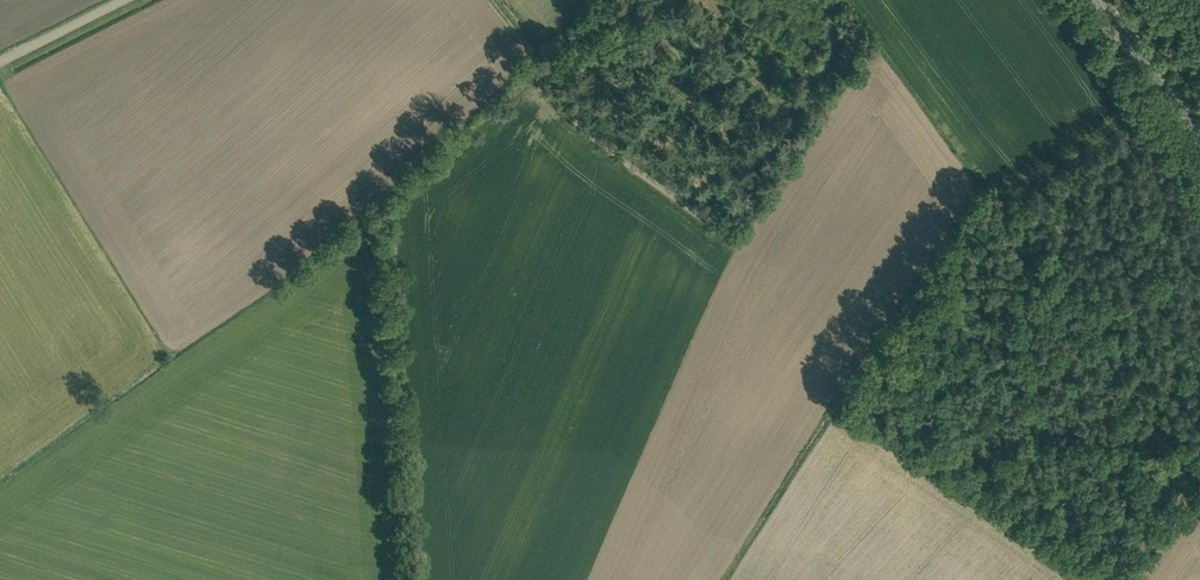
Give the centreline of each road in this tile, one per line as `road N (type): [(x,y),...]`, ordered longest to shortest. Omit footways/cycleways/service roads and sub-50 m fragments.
road 1 (tertiary): [(1199,139),(1097,0)]
road 2 (unclassified): [(0,61),(124,0)]

